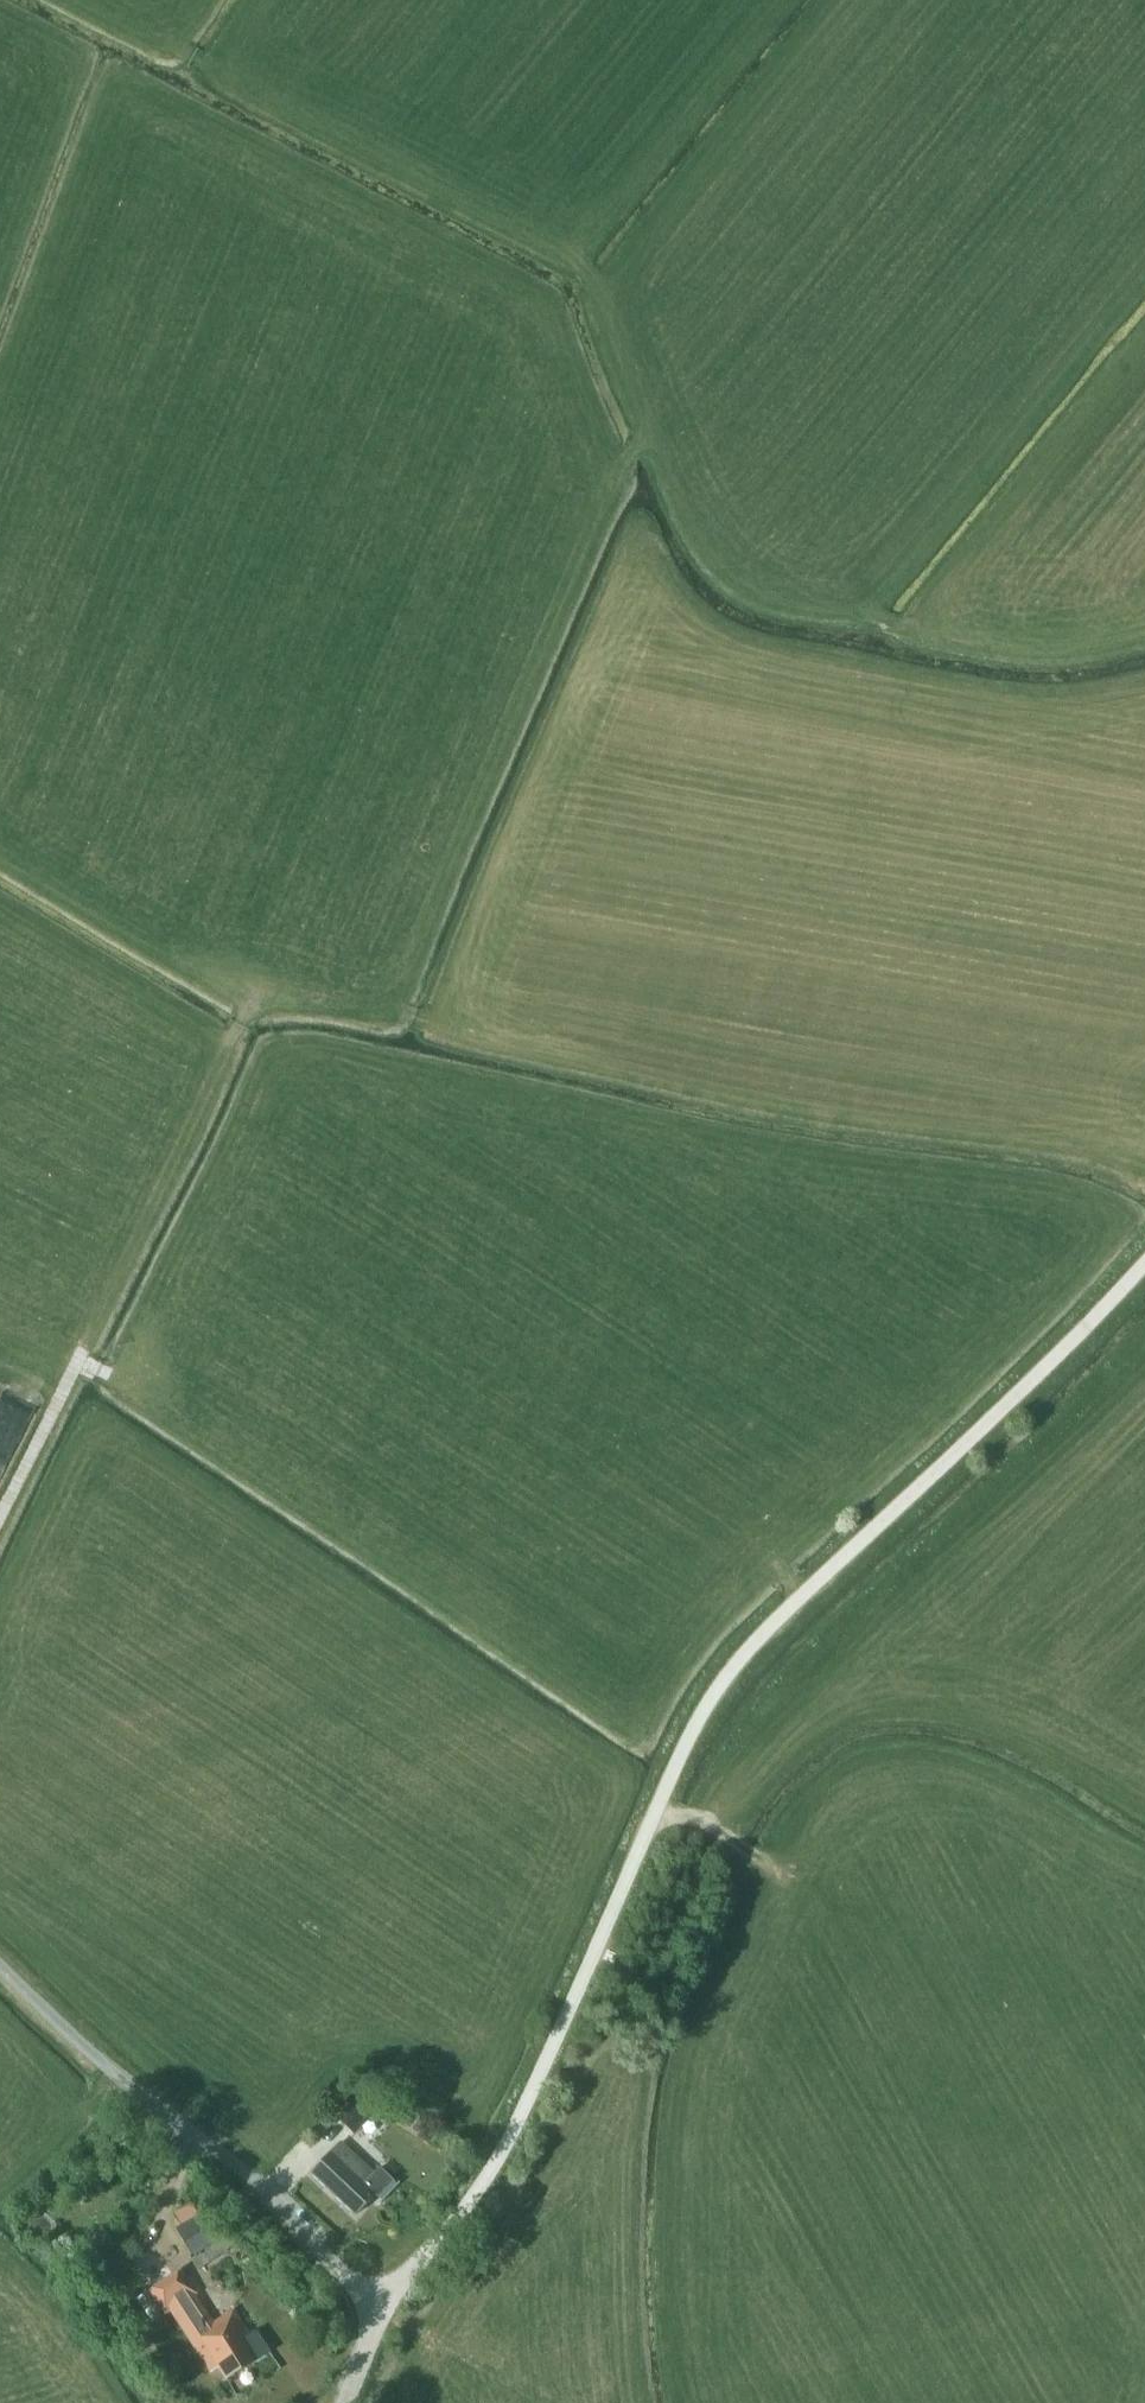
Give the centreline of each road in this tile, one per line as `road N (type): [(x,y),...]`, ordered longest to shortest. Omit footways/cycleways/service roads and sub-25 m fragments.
road 1 (unclassified): [(343,2402),(380,2307),(483,2184),(713,1694),(773,1619),(1049,1363),(1144,1260)]

